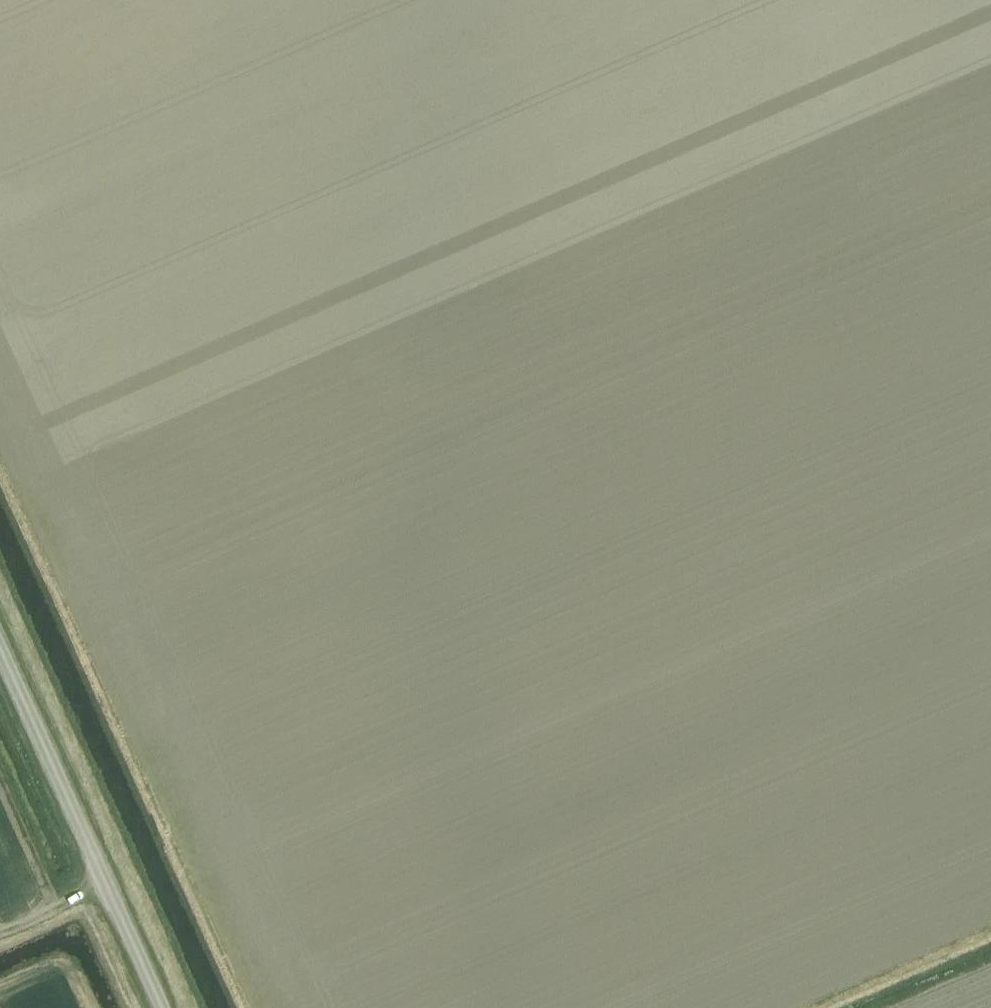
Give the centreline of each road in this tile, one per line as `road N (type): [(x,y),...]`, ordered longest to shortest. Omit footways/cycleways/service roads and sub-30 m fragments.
road 1 (unclassified): [(154,1007),(0,675)]

